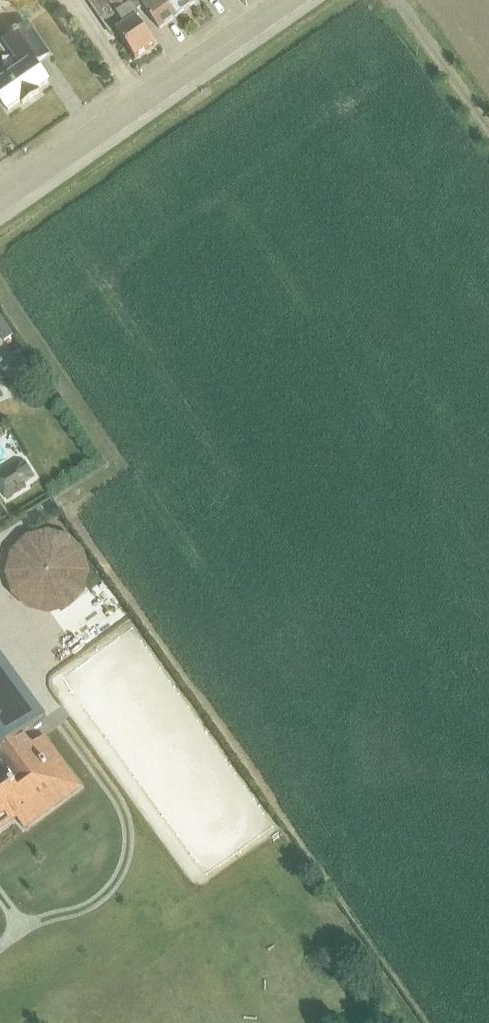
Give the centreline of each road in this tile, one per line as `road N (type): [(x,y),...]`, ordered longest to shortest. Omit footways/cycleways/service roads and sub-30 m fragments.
road 1 (tertiary): [(0,204),(289,0)]

